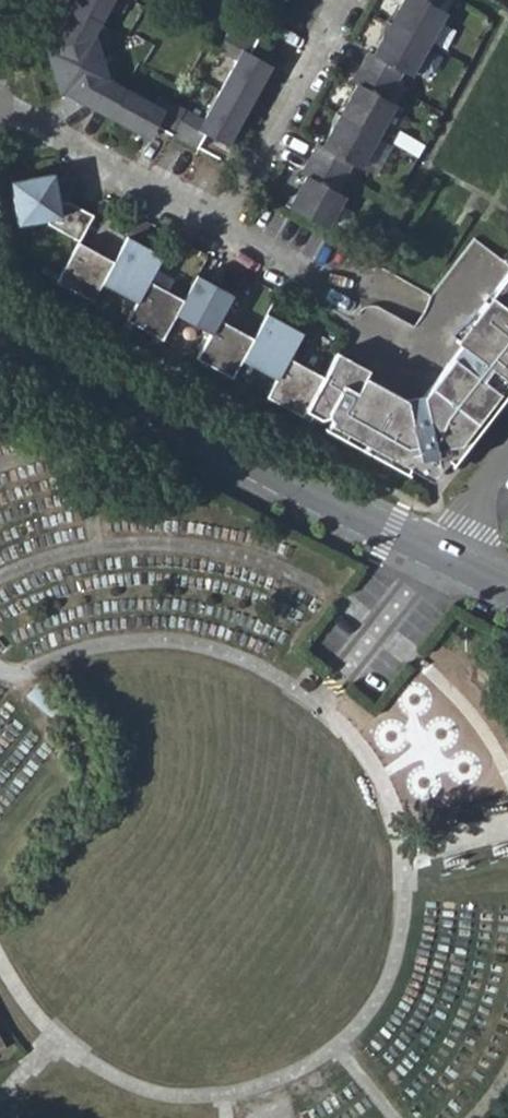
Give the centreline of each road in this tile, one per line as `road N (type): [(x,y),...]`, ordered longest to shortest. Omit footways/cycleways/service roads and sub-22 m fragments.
road 1 (tertiary): [(0,327),(438,557)]
road 2 (residential): [(345,0),(217,228)]
road 3 (residential): [(217,228),(0,111)]
road 4 (residential): [(217,228),(339,295)]

